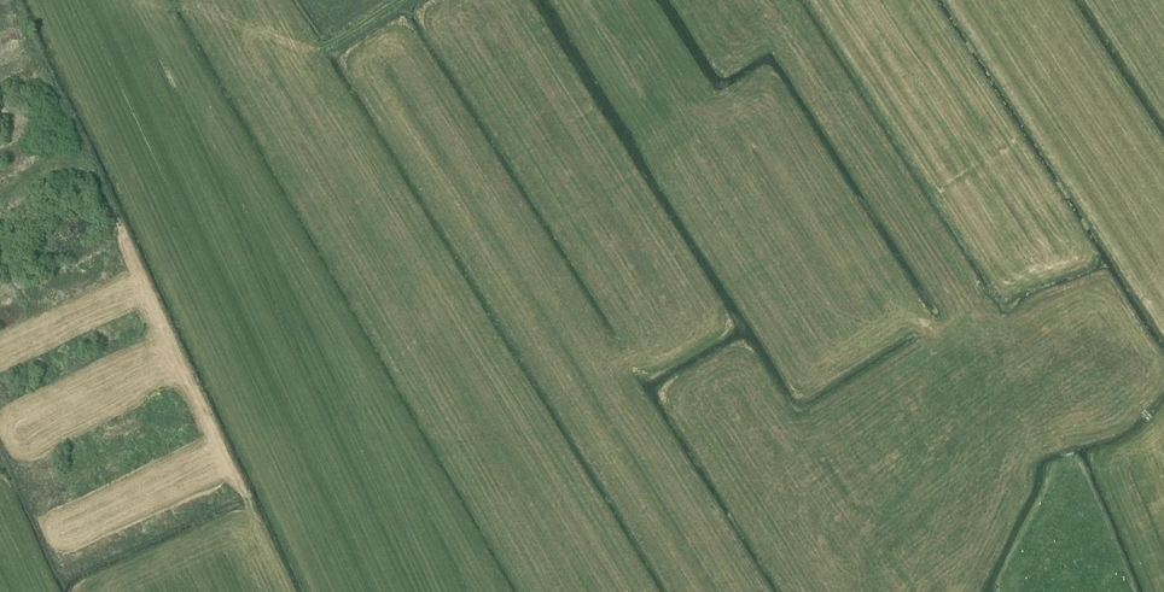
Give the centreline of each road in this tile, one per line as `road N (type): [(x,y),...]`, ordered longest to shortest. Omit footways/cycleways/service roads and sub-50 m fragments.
road 1 (track): [(400,0),(314,47),(156,0)]

